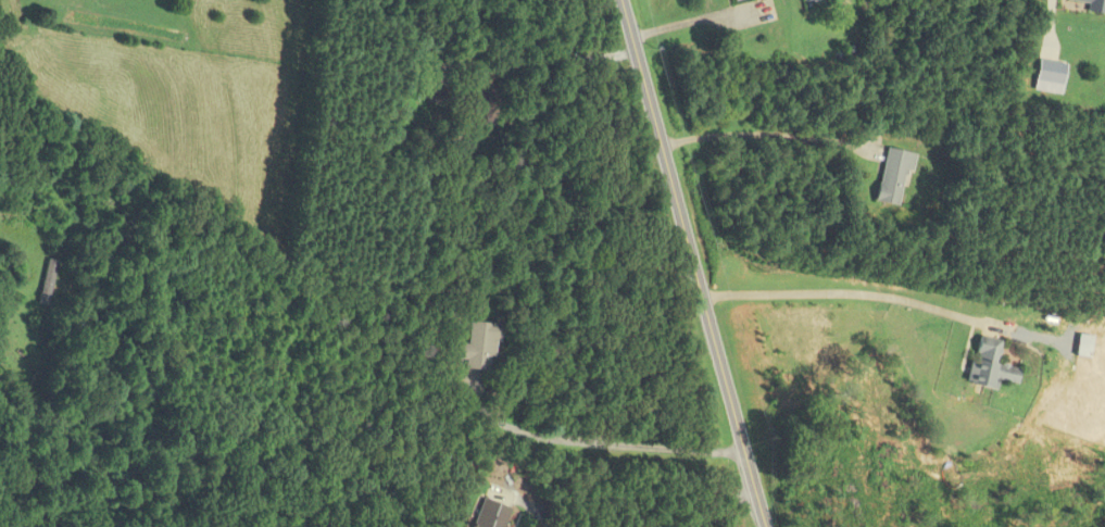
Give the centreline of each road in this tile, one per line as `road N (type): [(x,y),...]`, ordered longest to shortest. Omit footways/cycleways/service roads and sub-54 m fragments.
road 1 (tertiary): [(766,526),(621,0)]

